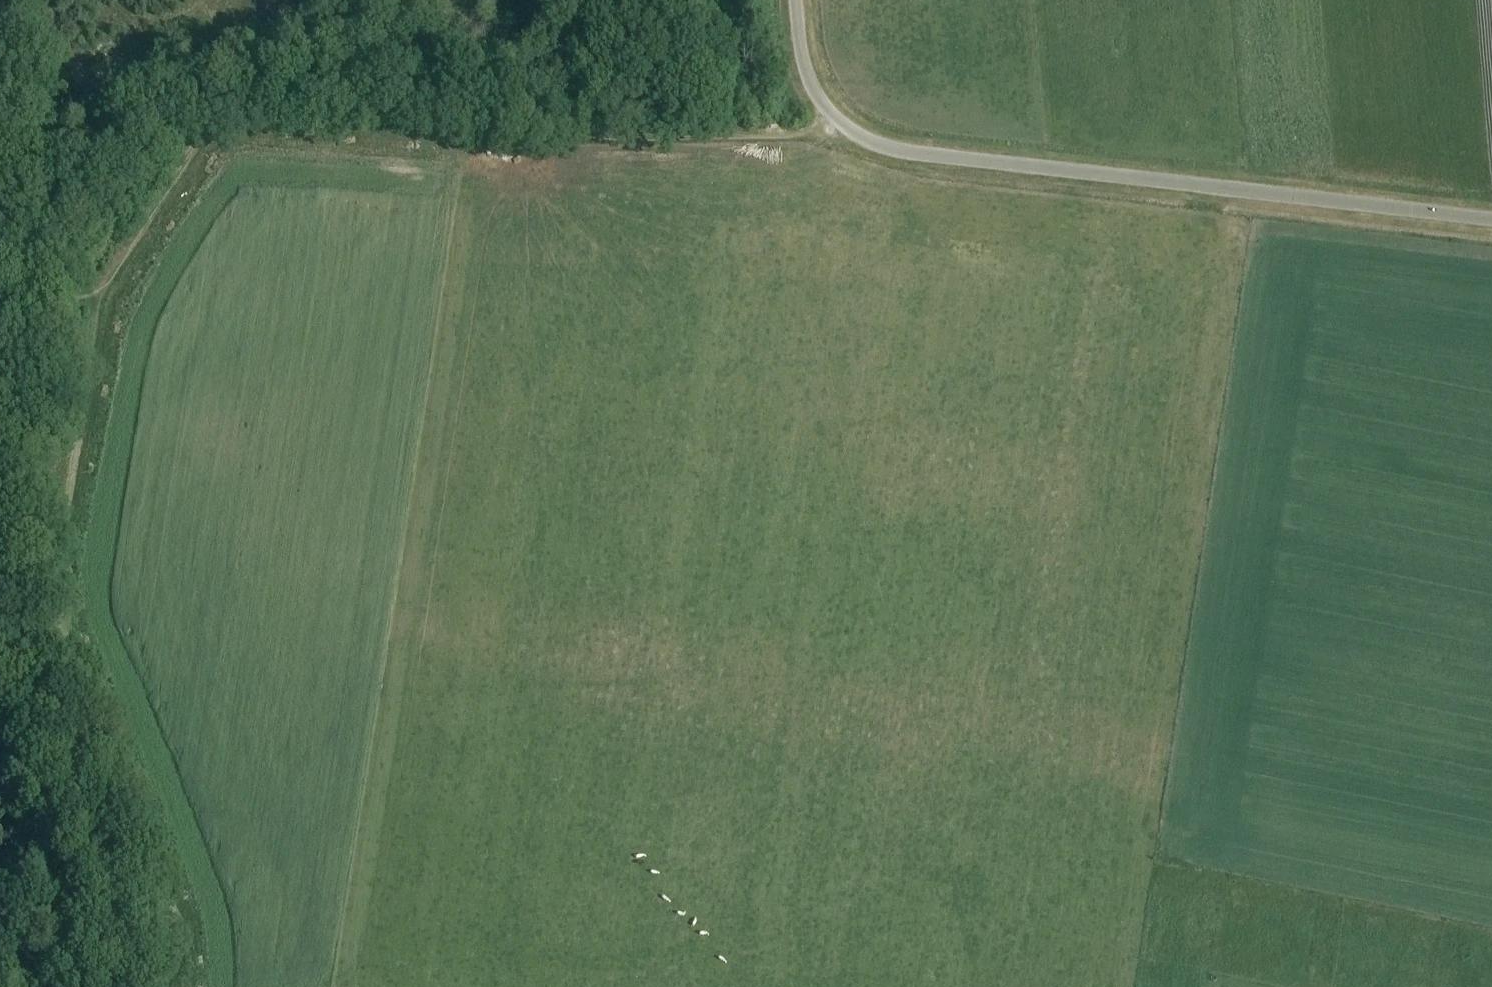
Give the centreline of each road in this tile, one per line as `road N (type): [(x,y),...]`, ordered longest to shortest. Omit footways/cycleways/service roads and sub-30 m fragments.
road 1 (unclassified): [(1491,222),(880,147),(832,119),(809,82),(795,0)]

